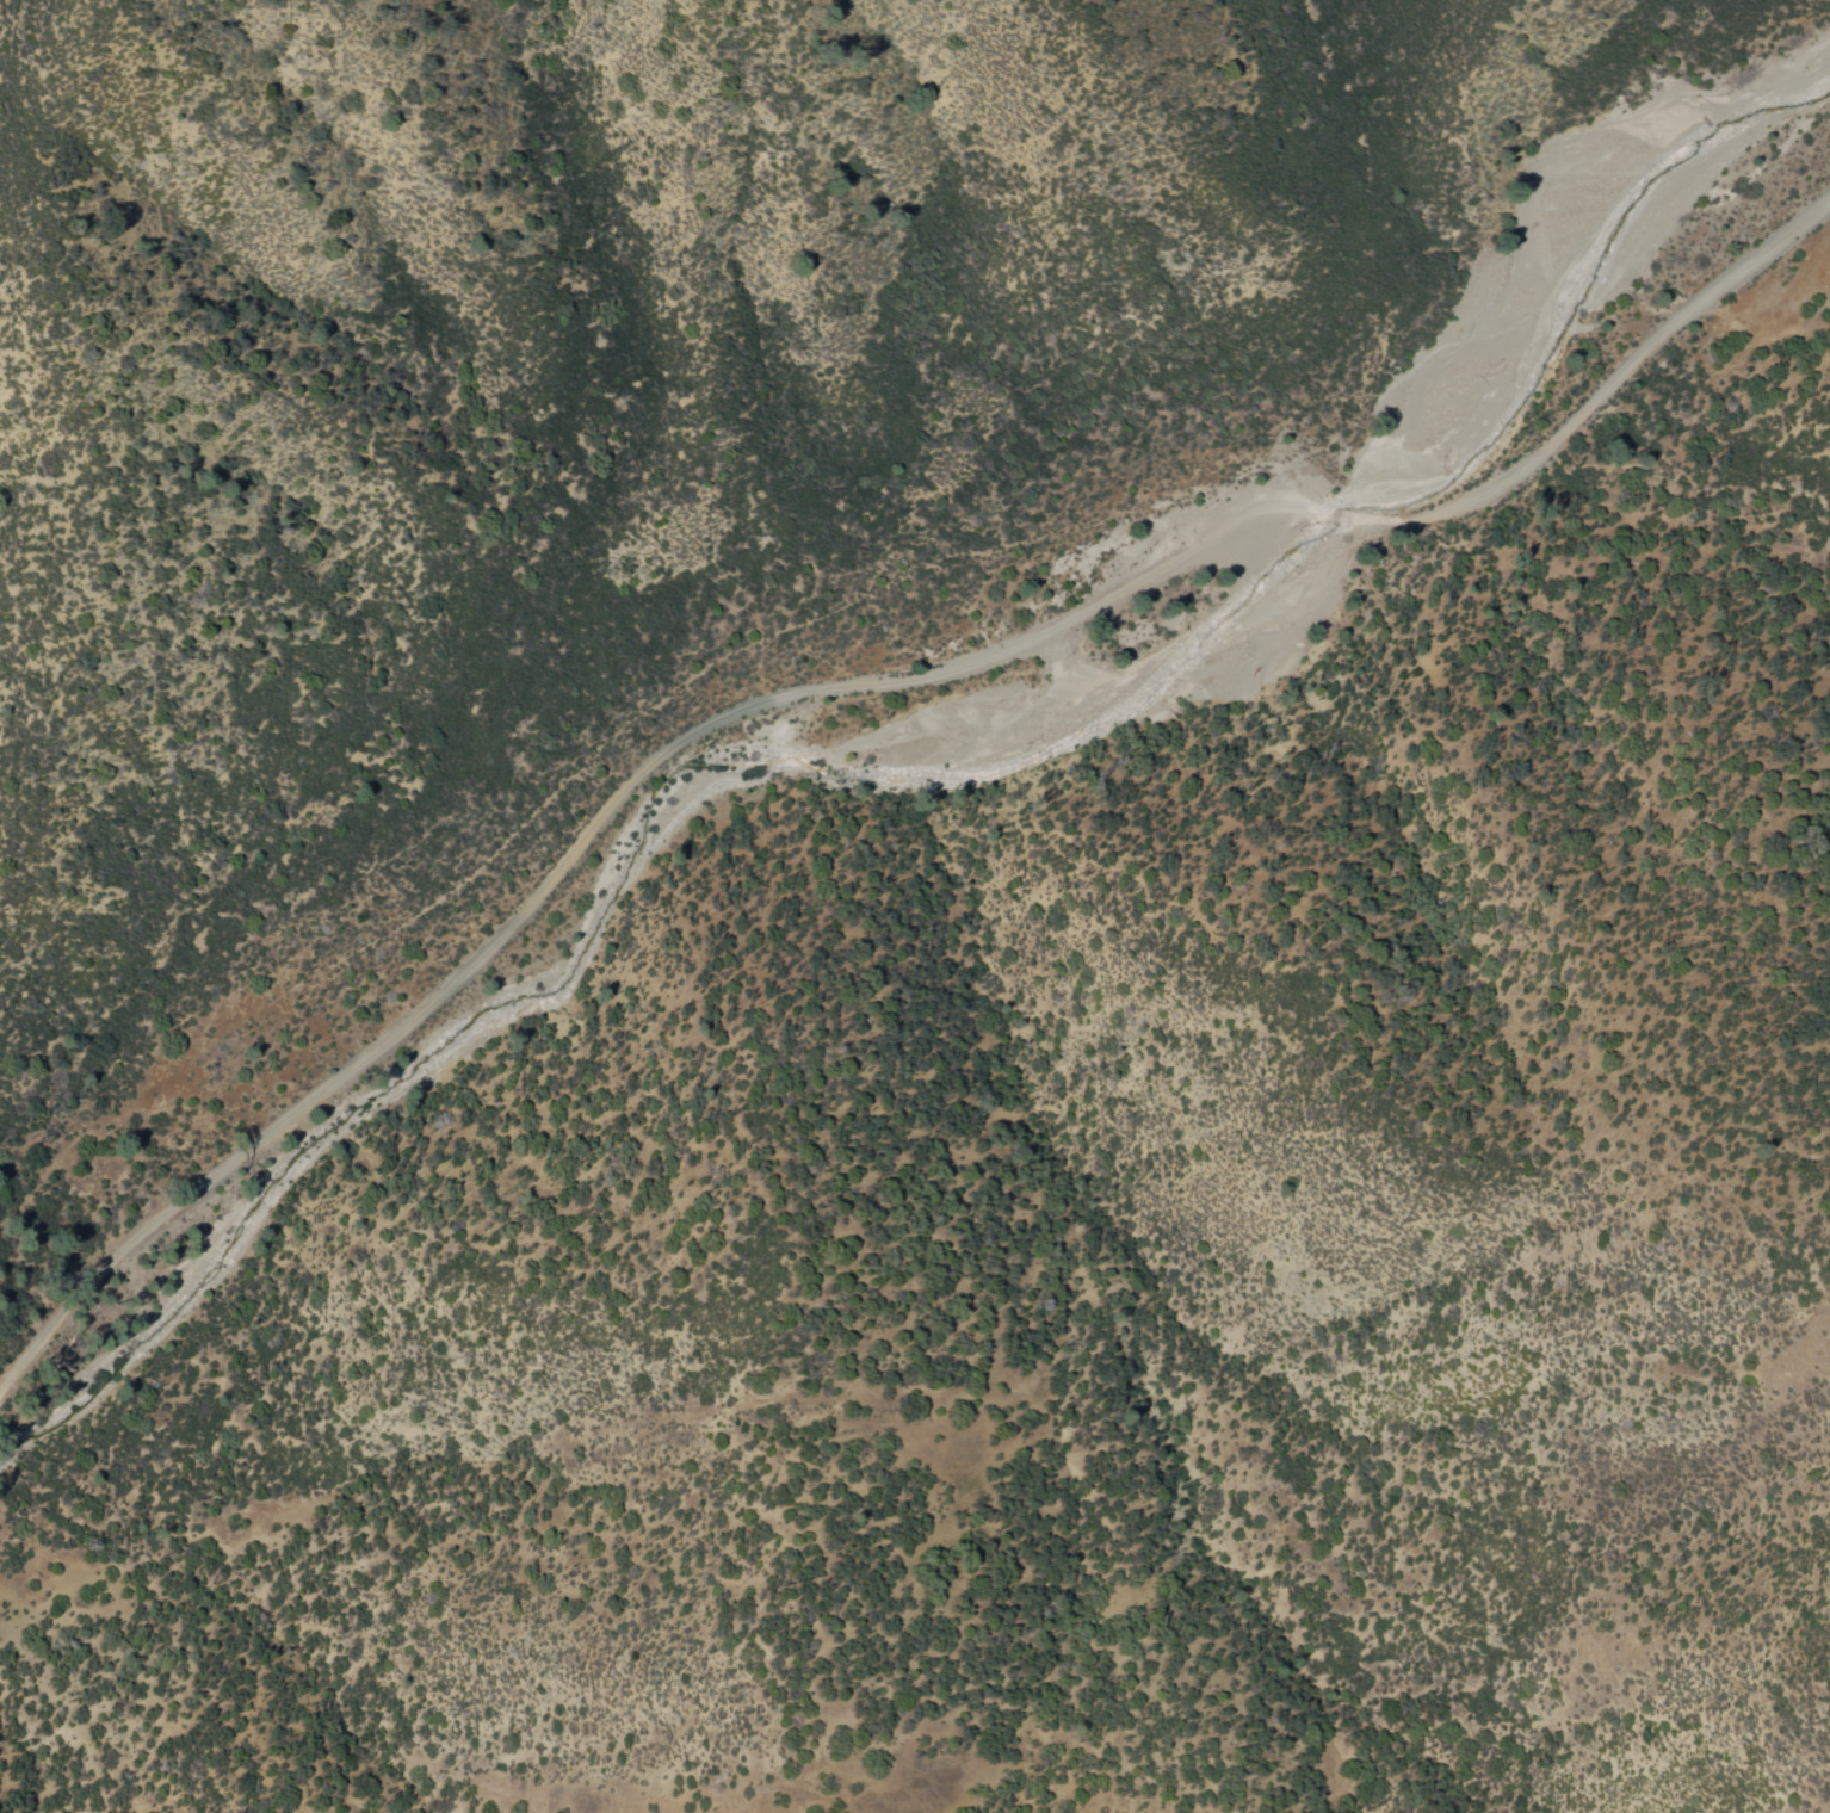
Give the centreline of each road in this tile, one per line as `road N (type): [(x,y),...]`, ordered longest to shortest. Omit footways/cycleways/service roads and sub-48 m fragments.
road 1 (residential): [(1829,223),(1768,298),(1560,488),(1423,563),(1203,595),(995,703),(718,772),(574,867),(410,1037),(297,1113),(116,1270),(0,1410)]

